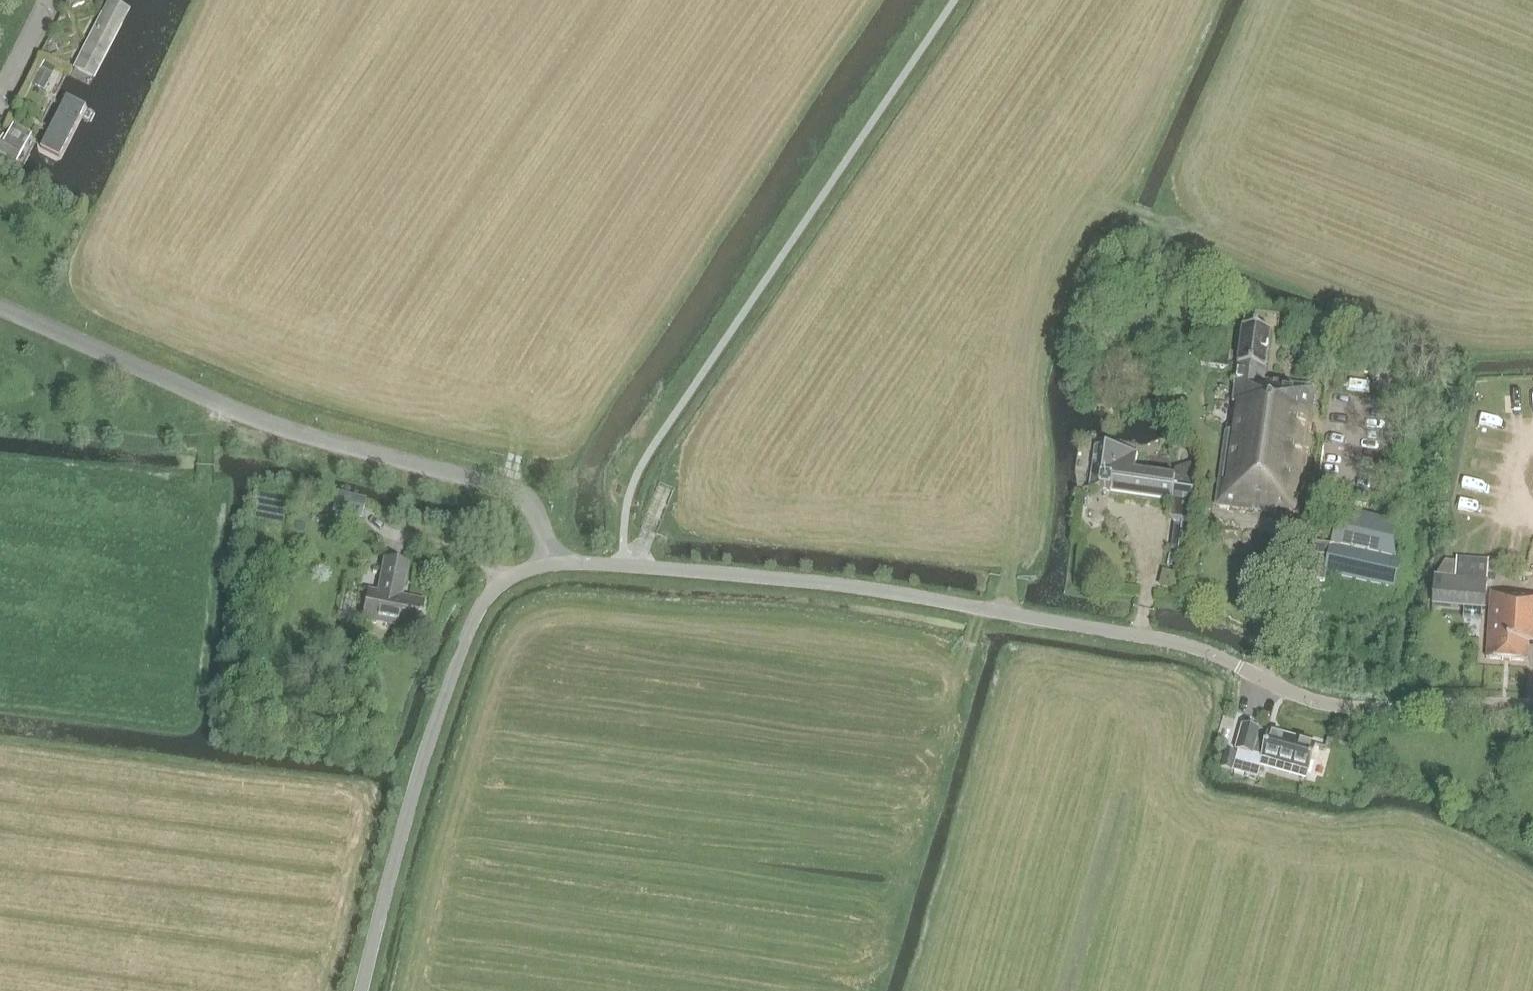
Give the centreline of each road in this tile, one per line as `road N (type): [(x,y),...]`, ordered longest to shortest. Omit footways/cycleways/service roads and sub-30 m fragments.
road 1 (unclassified): [(1532,705),(1346,708),(1286,691),(1194,647),(1139,635),(834,584),(550,565)]
road 2 (unclassified): [(550,565),(534,508),(515,490),(271,424),(0,307)]
road 3 (unclassified): [(359,990),(411,794),(465,637),(504,580),(550,565)]

